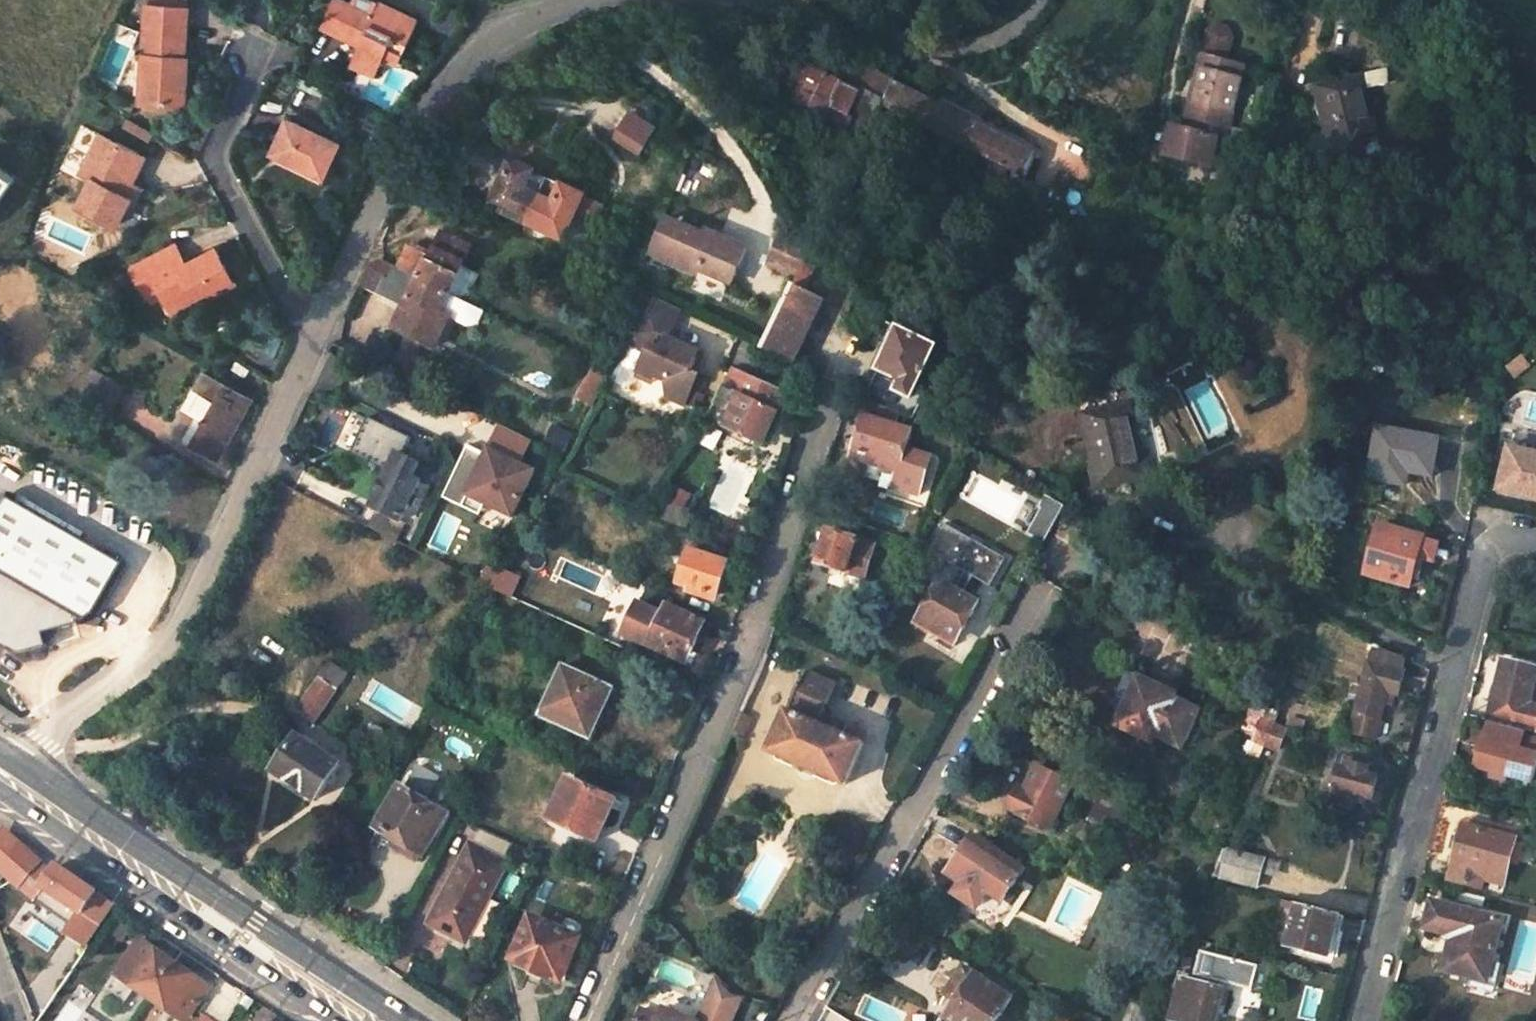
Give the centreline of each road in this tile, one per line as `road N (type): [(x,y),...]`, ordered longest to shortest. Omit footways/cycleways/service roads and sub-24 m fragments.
road 1 (residential): [(587,1020),(752,647),(831,399)]
road 2 (residential): [(1535,545),(1495,535),(1477,554),(1352,1020)]
road 3 (primary): [(411,1020),(0,746)]
road 4 (residential): [(789,1020),(1034,595)]
road 5 (primary): [(0,775),(378,1020)]

